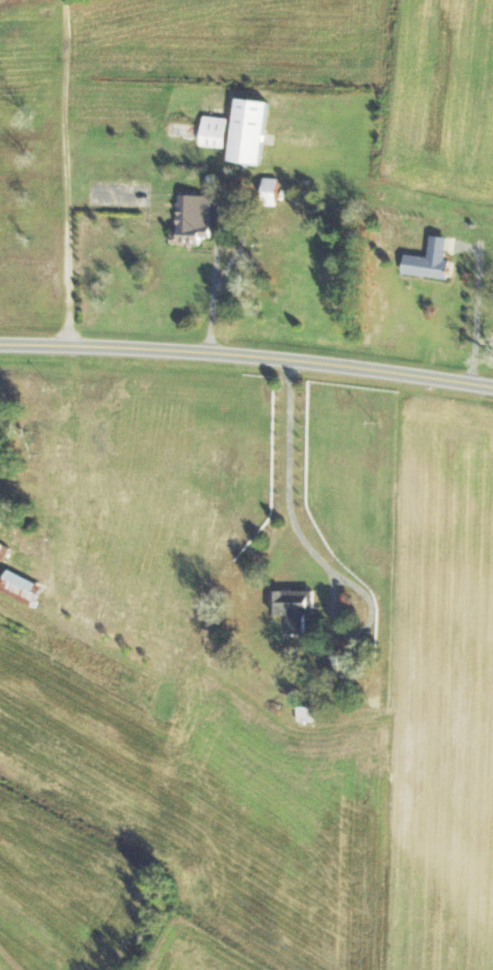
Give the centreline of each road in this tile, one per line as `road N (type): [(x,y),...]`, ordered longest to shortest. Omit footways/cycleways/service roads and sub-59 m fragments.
road 1 (secondary): [(492,385),(70,344),(0,353)]
road 2 (residential): [(70,344),(62,42)]

